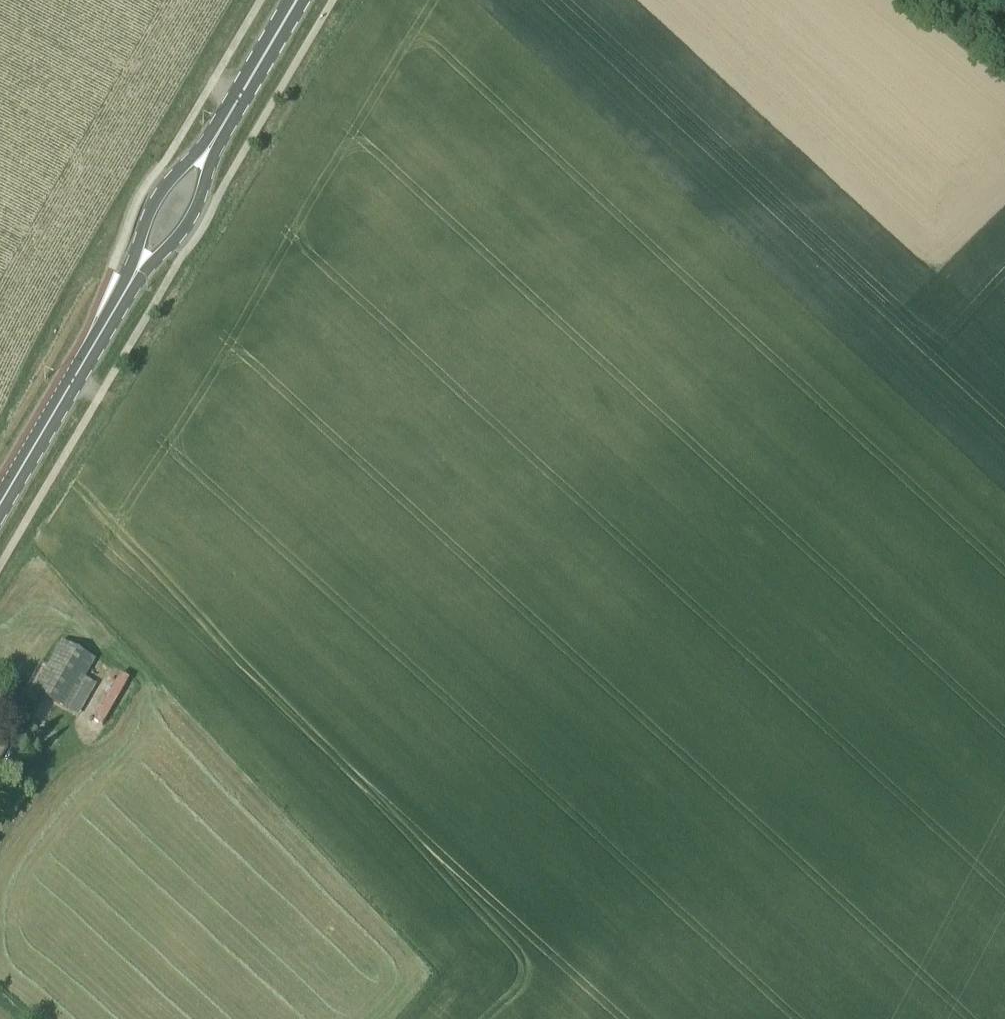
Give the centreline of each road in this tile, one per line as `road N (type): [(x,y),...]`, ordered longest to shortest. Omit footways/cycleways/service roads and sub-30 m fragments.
road 1 (primary): [(117,303),(0,503)]
road 2 (primary): [(117,303),(194,215),(229,115)]
road 3 (primary): [(229,115),(159,195),(117,303)]
road 4 (primary): [(229,115),(297,0)]

